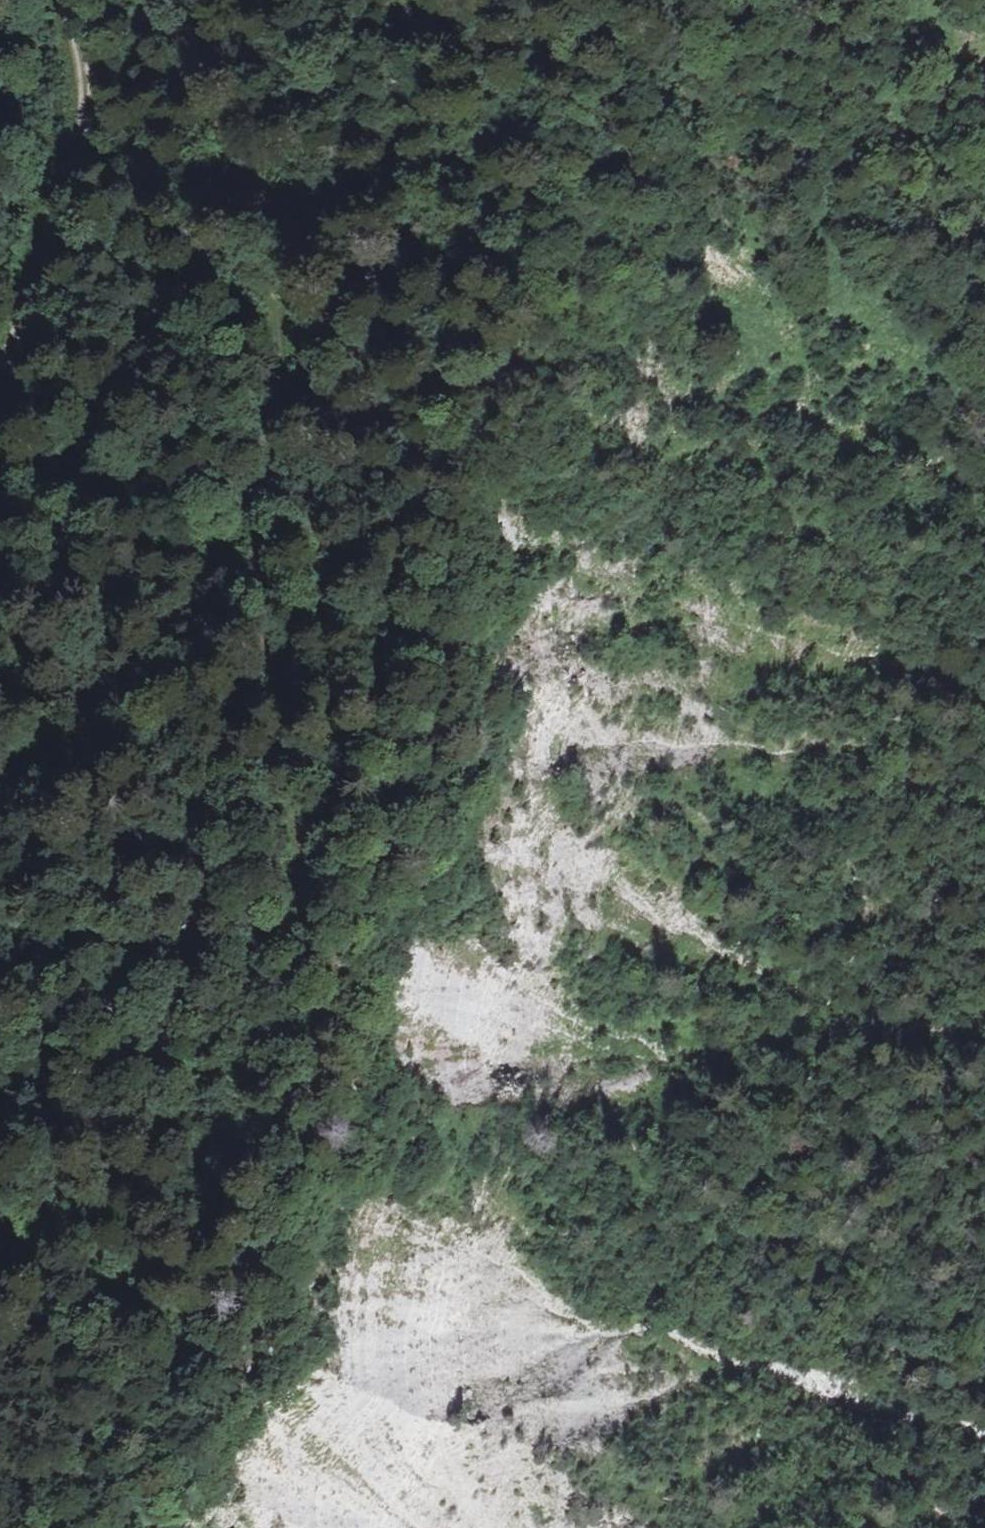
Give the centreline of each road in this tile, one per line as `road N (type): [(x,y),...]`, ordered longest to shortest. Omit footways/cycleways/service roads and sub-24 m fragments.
road 1 (track): [(62,0),(80,87),(58,198),(0,370)]

